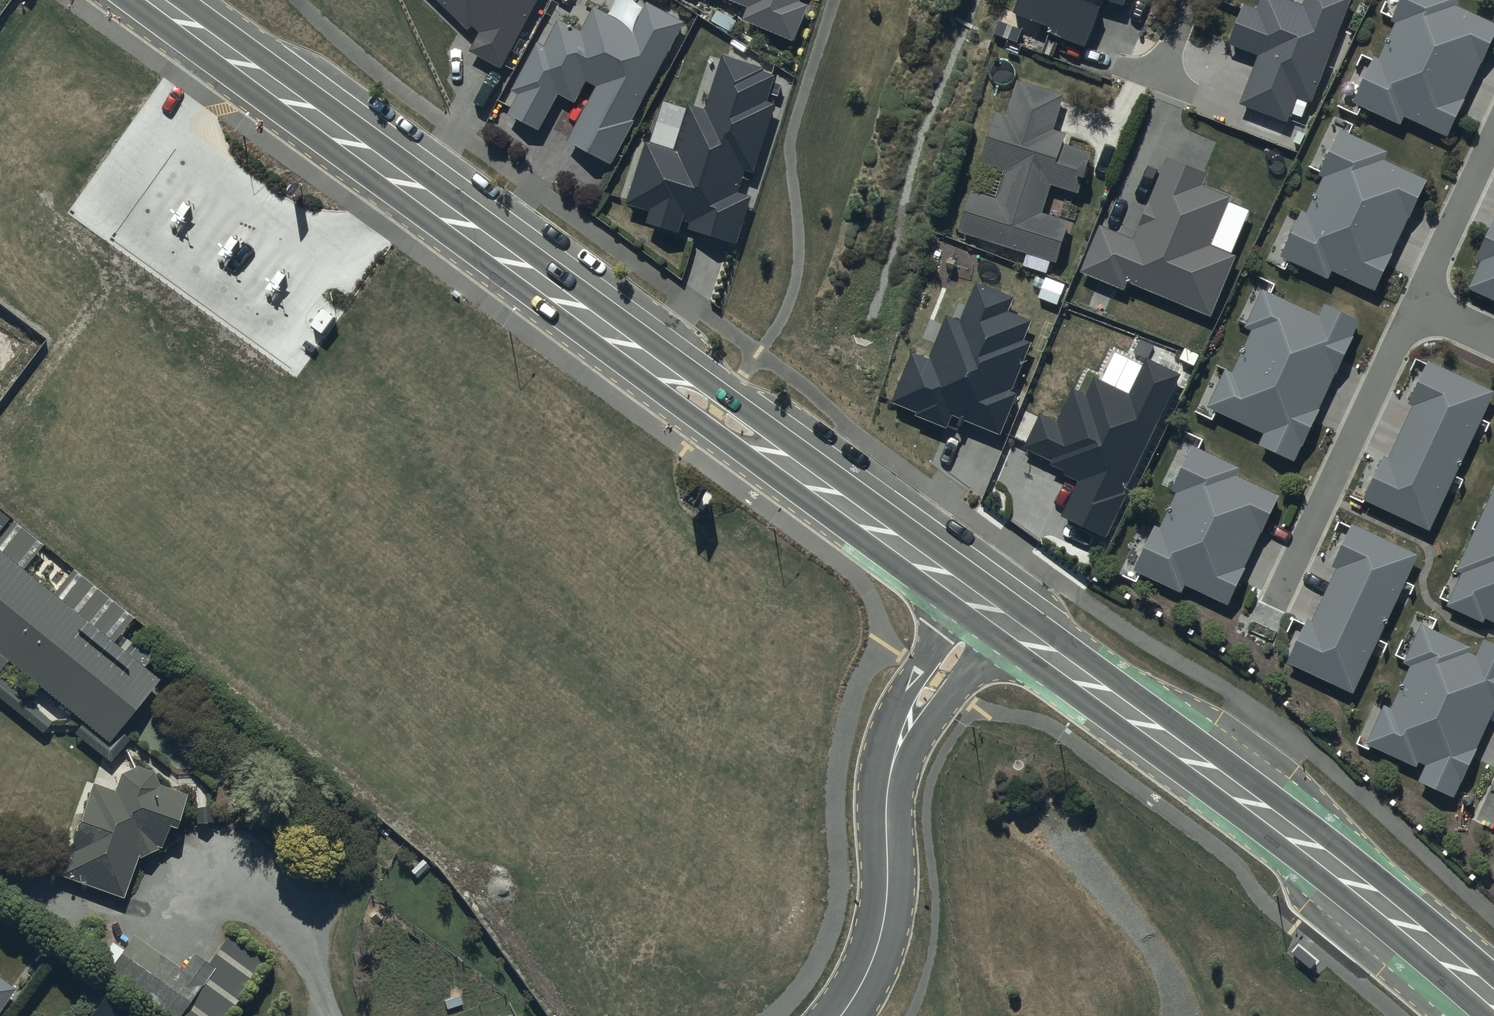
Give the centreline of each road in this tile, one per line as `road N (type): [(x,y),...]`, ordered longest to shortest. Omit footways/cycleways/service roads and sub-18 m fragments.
road 1 (secondary): [(959,610),(129,0)]
road 2 (secondary): [(180,0),(977,583)]
road 3 (secondary): [(1487,1015),(1223,802),(997,638)]
road 4 (secondary): [(1016,611),(1258,785),(1493,975)]
road 5 (residential): [(841,1015),(884,924),(885,789)]
road 6 (track): [(596,1015),(518,822)]
road 7 (residential): [(885,789),(888,716),(959,610)]
road 8 (residential): [(997,638),(885,789)]

